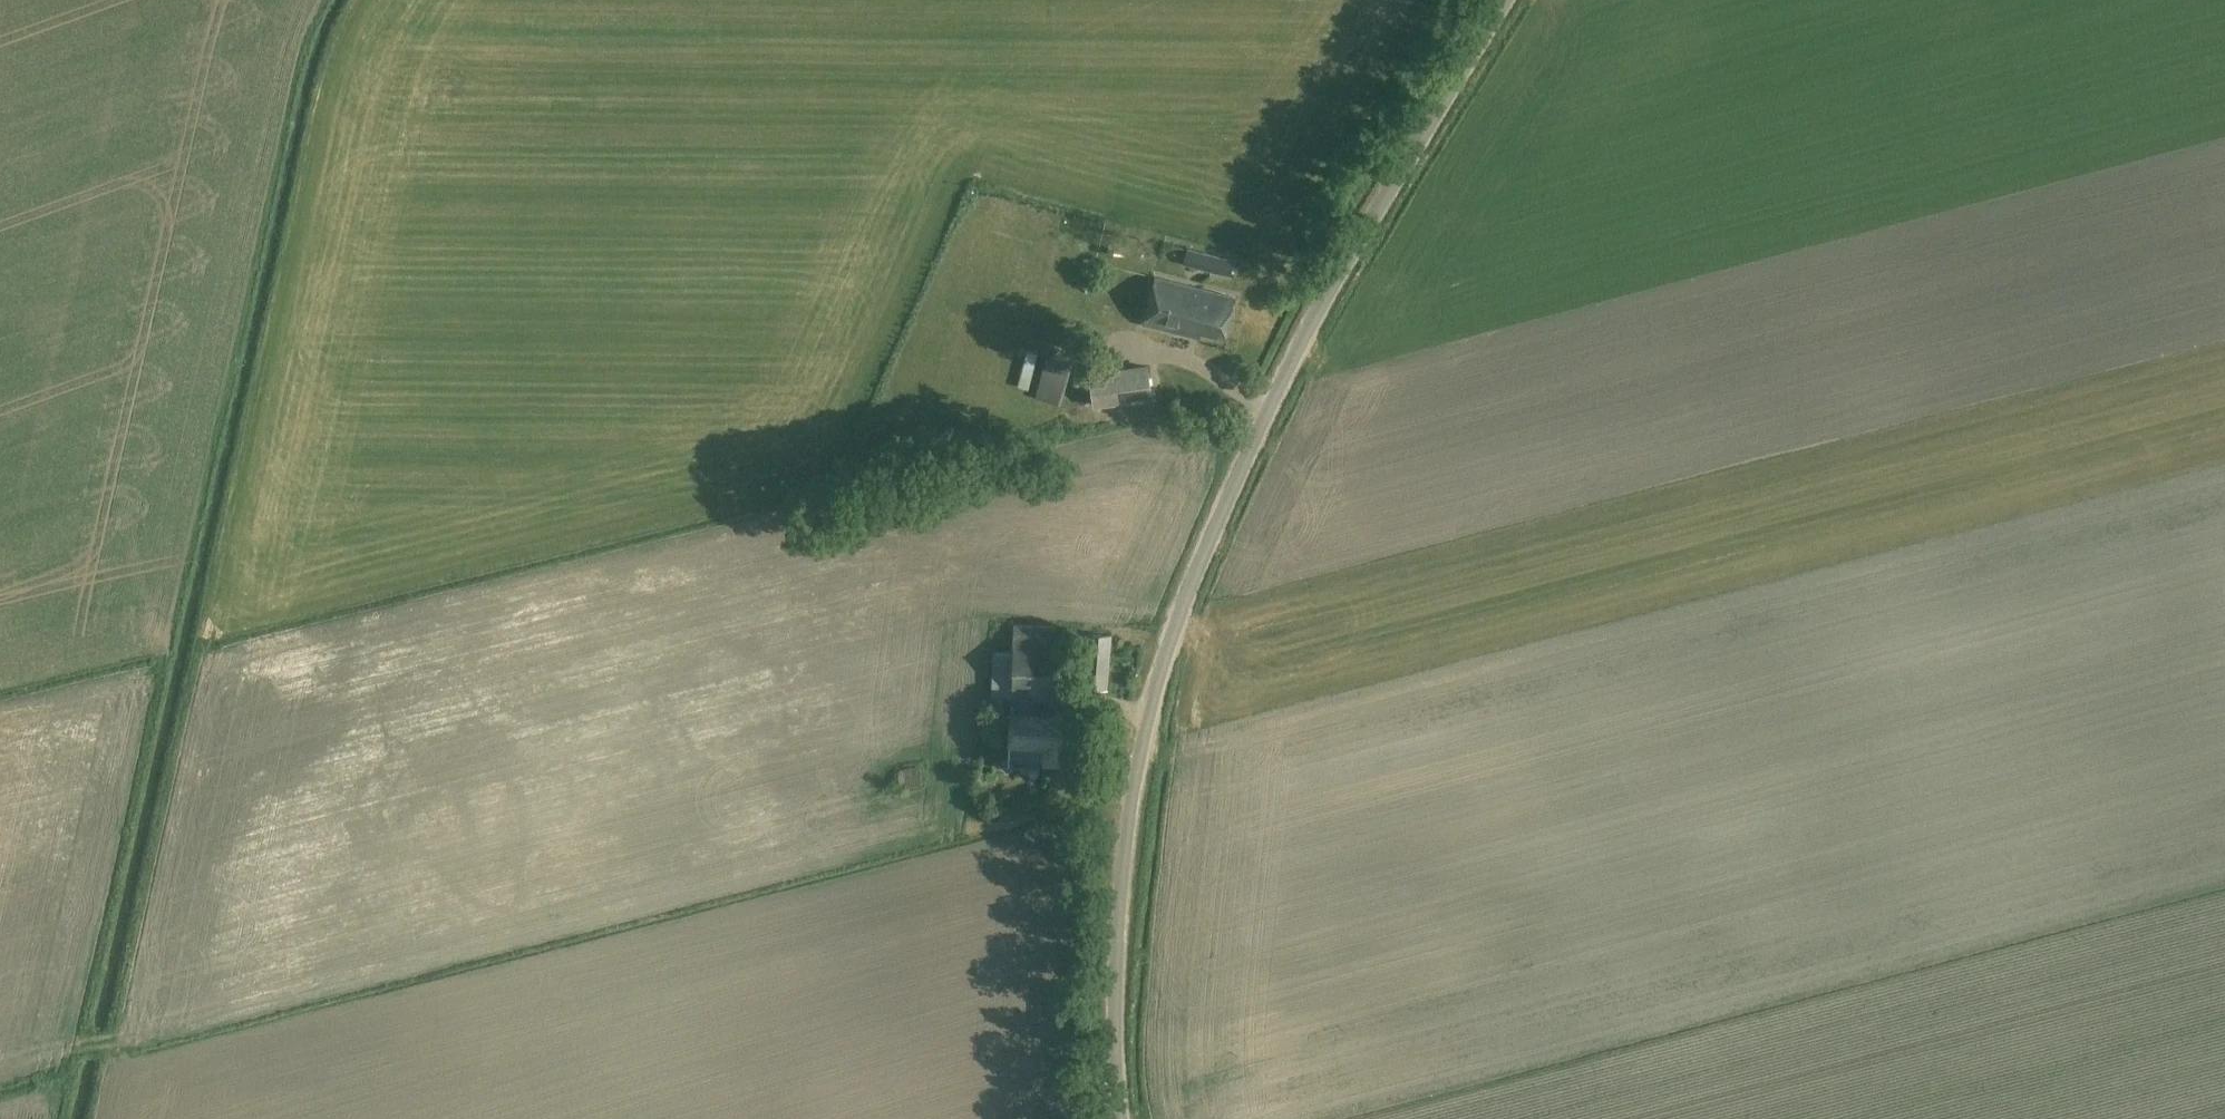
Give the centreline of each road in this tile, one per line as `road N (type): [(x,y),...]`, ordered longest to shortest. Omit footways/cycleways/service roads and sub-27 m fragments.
road 1 (unclassified): [(1118,1118),(1122,864),(1142,735),(1179,616),(1316,312),(1505,0)]

